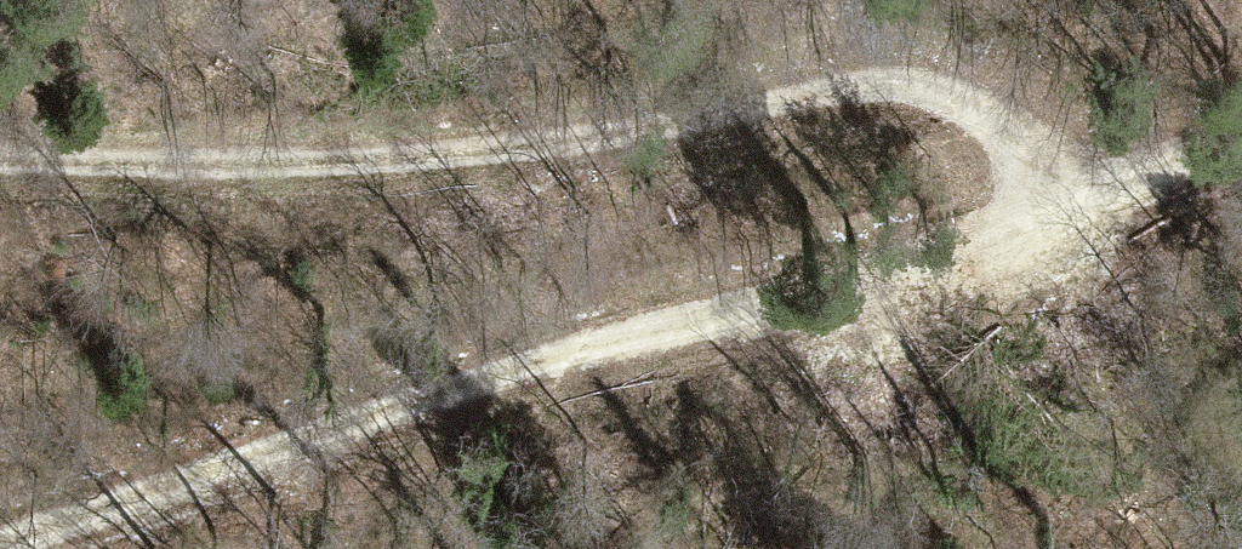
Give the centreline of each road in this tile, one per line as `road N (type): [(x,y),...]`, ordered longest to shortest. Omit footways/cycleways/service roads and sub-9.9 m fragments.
road 1 (track): [(0,545),(535,370),(940,270),(991,244),(1019,216),(1024,176),(1015,140),(975,101),(913,84),(830,92),(662,136),(485,160),(152,172),(0,166)]
road 2 (track): [(1241,137),(1019,216)]

